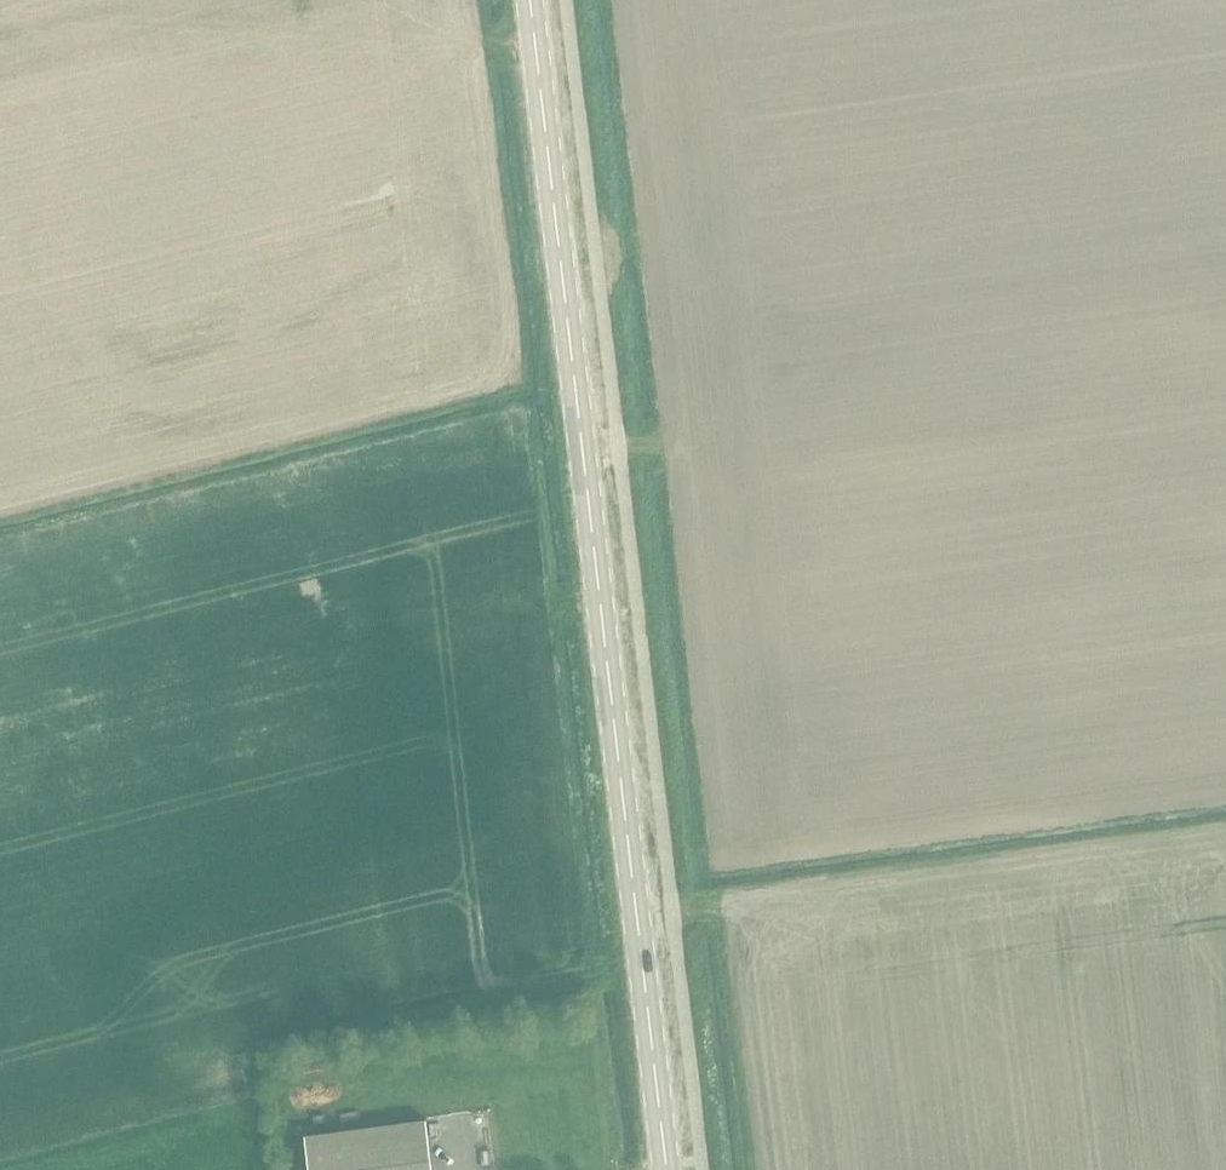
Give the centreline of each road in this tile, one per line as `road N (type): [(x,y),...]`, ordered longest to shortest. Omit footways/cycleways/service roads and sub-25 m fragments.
road 1 (tertiary): [(668,1169),(528,0)]

